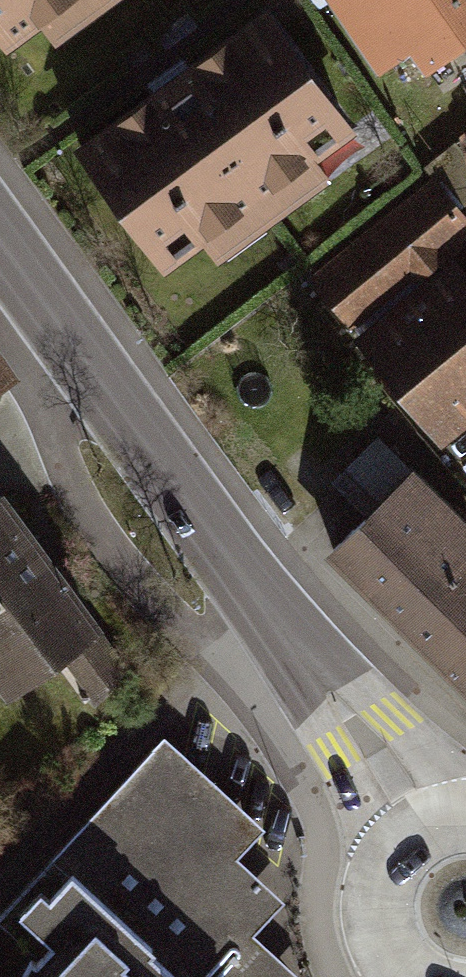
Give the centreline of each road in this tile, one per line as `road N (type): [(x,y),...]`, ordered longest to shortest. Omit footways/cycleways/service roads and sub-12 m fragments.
road 1 (secondary): [(0,243),(360,732),(418,830)]
road 2 (secondary): [(418,830),(395,850),(375,894),(380,942),(404,976)]

